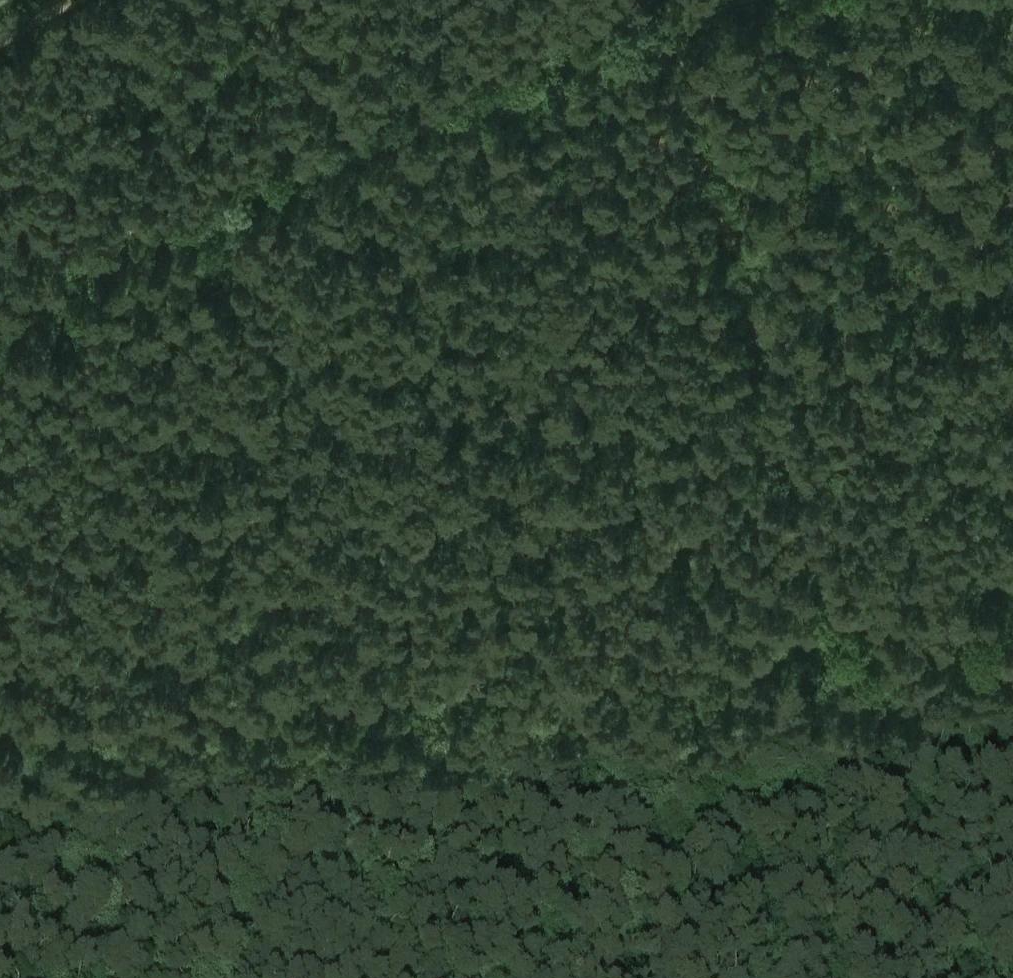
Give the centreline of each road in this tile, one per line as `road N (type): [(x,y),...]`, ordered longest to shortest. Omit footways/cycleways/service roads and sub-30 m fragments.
road 1 (track): [(1012,639),(0,741)]
road 2 (track): [(0,319),(462,99),(770,0)]

